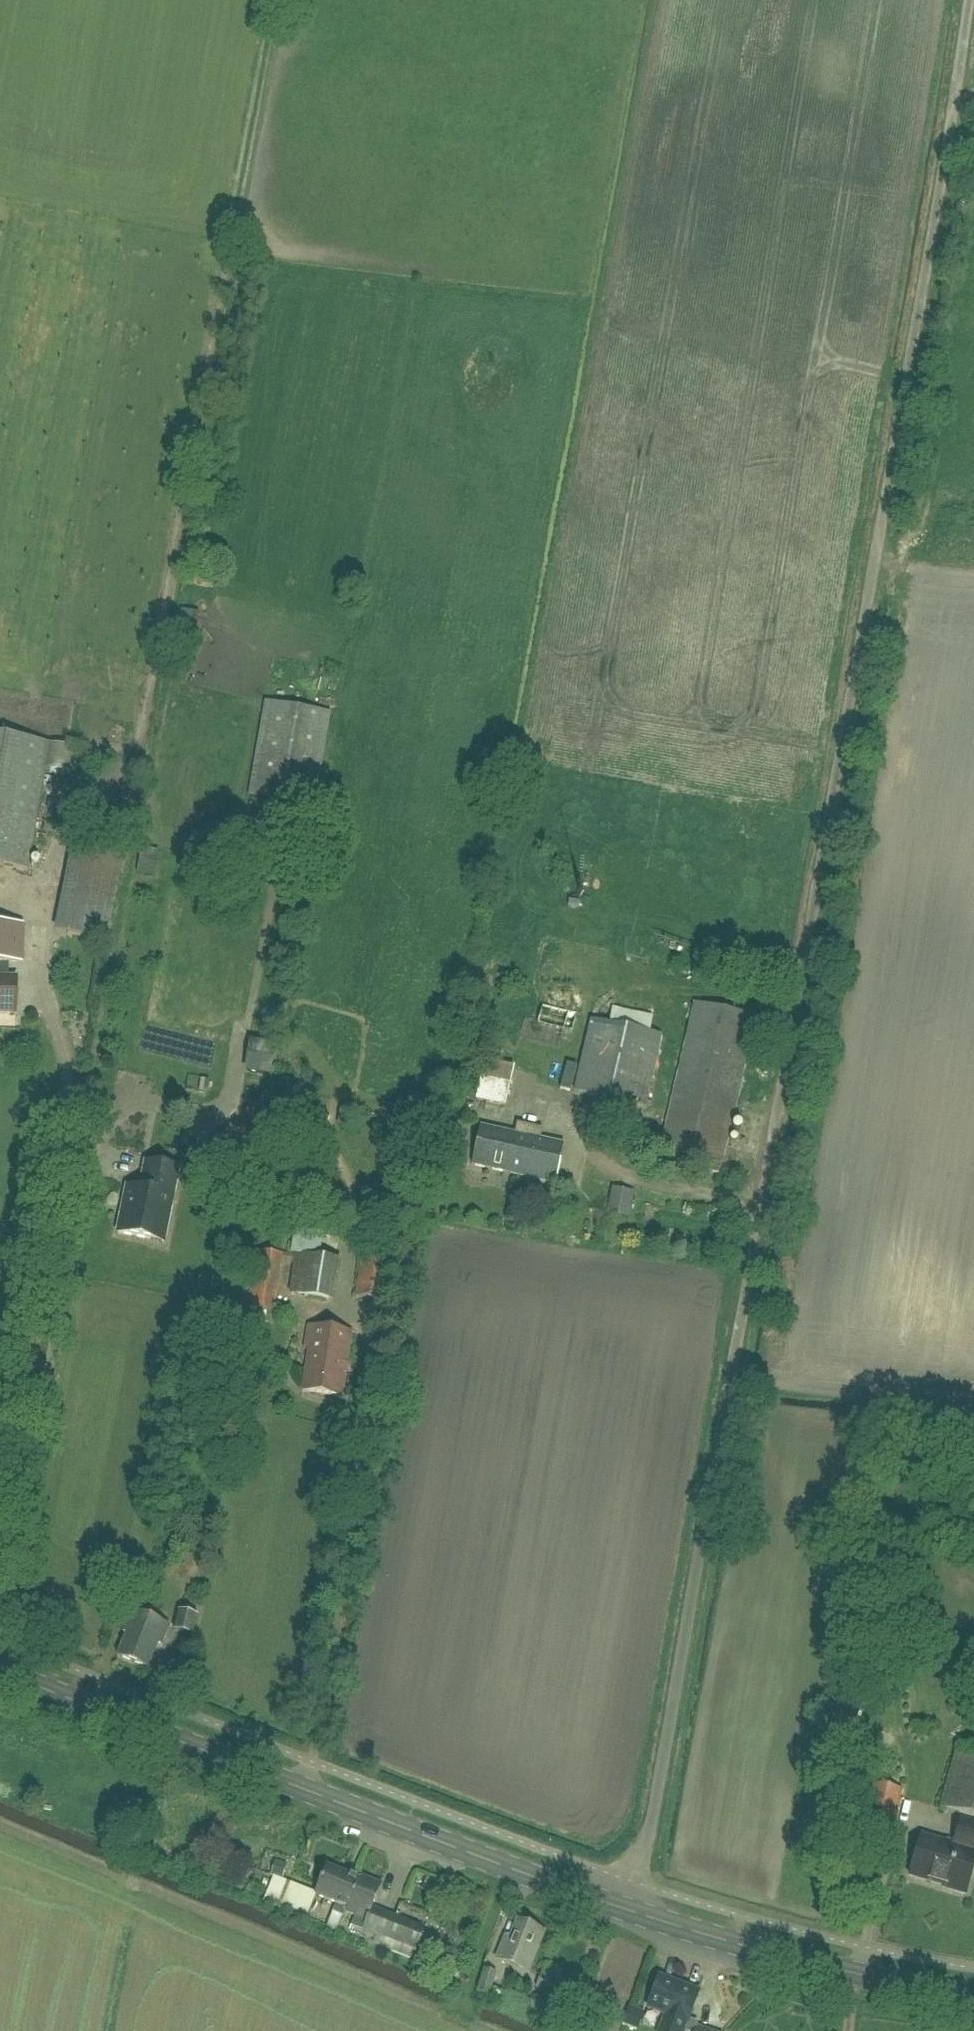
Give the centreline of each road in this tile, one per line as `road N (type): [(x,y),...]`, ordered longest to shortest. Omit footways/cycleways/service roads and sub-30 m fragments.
road 1 (unclassified): [(622,1910),(651,1822),(964,0)]
road 2 (secondary): [(0,1672),(622,1910)]
road 3 (secondary): [(622,1910),(775,1956),(973,1999)]

